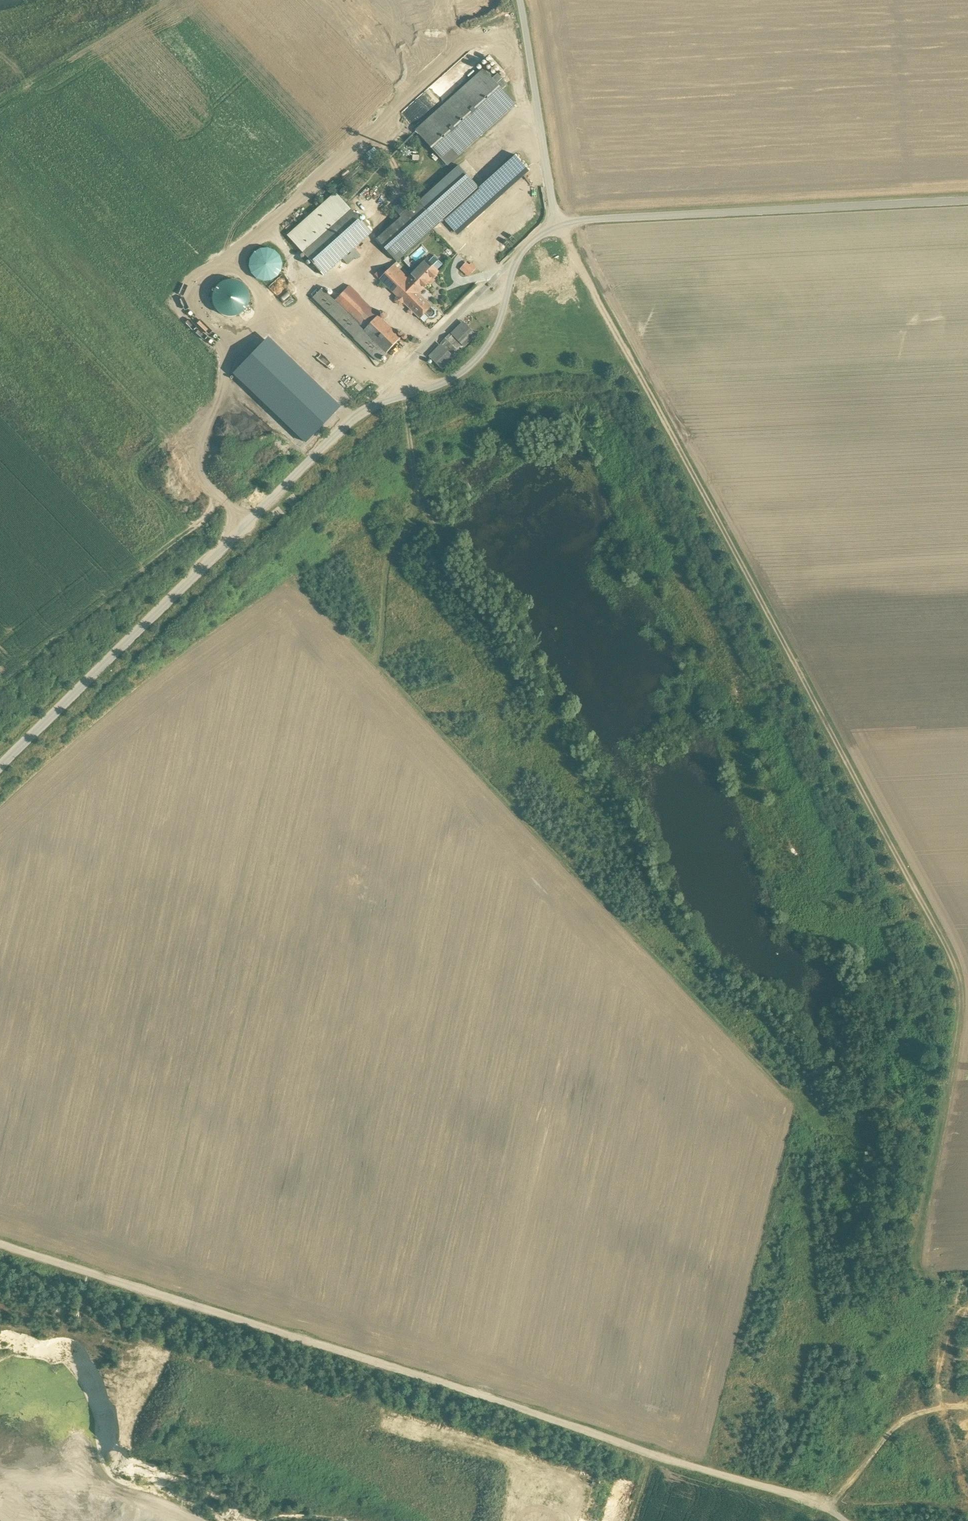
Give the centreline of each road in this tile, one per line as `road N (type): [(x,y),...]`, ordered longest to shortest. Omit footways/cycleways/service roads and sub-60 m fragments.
road 1 (track): [(967,1268),(931,1266),(922,1253),(965,999),(960,966),(702,465),(693,466),(556,219)]
road 2 (track): [(0,1243),(827,1504),(851,1520)]
road 3 (track): [(556,219),(526,246),(498,333),(478,361),(454,381),(391,392),(337,435),(0,772)]
road 4 (track): [(532,68),(481,46),(459,51),(272,232),(302,276),(304,303),(391,392),(419,352),(516,269)]
road 5 (track): [(967,197),(556,219)]
road 6 (track): [(520,0),(556,219)]
road 7 (track): [(500,281),(473,242),(549,166)]

